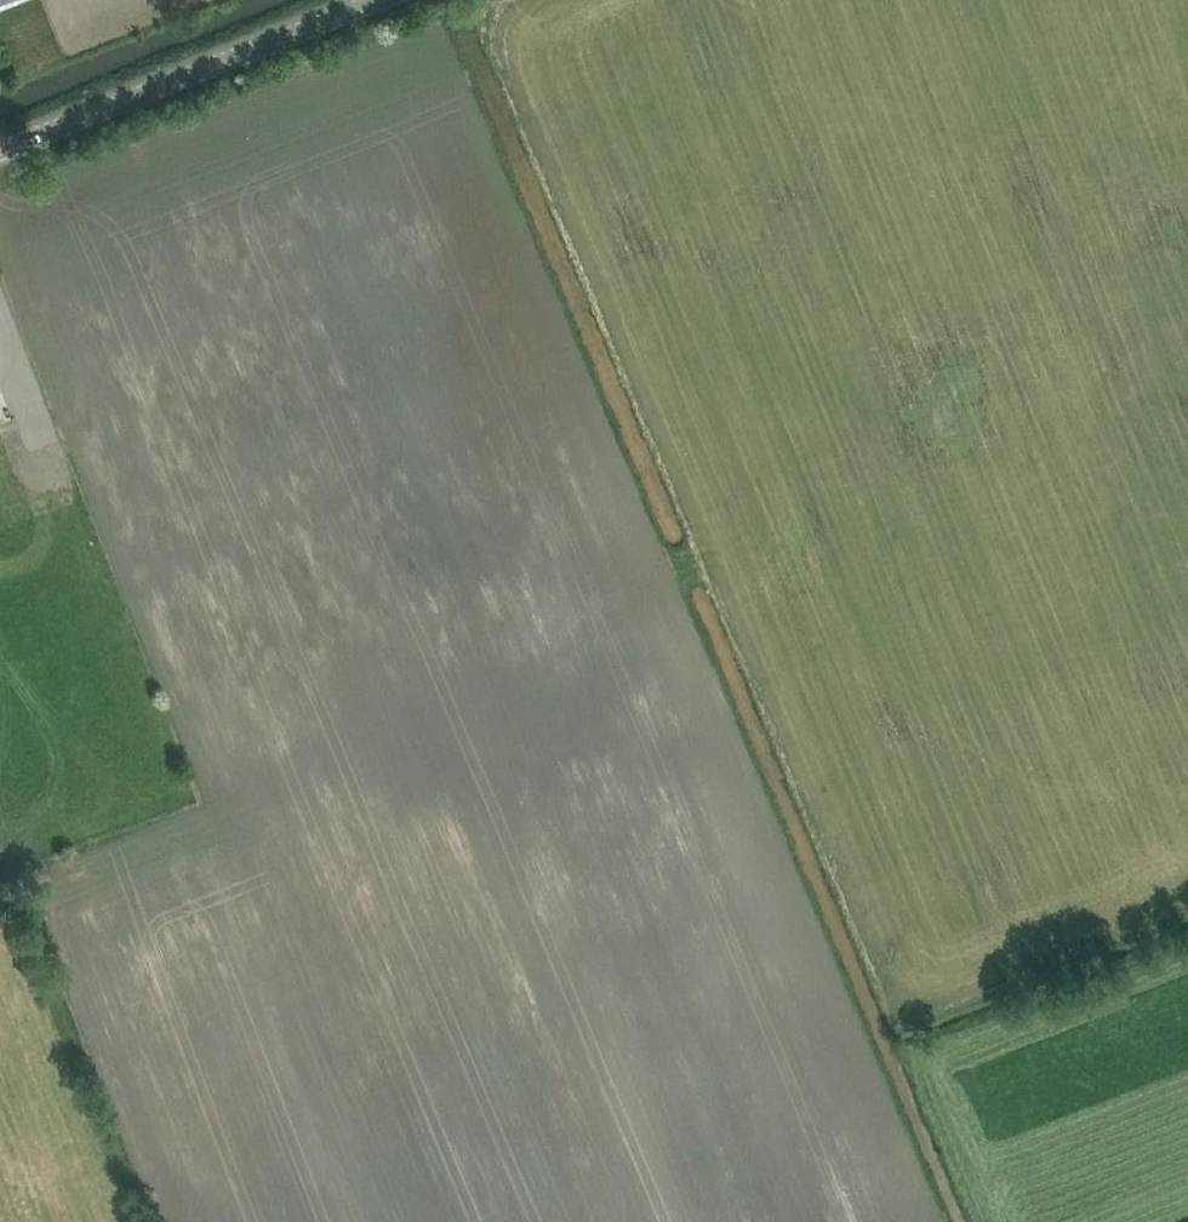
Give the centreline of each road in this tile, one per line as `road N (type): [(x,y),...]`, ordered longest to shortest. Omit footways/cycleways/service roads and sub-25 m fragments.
road 1 (tertiary): [(0,146),(367,0)]

